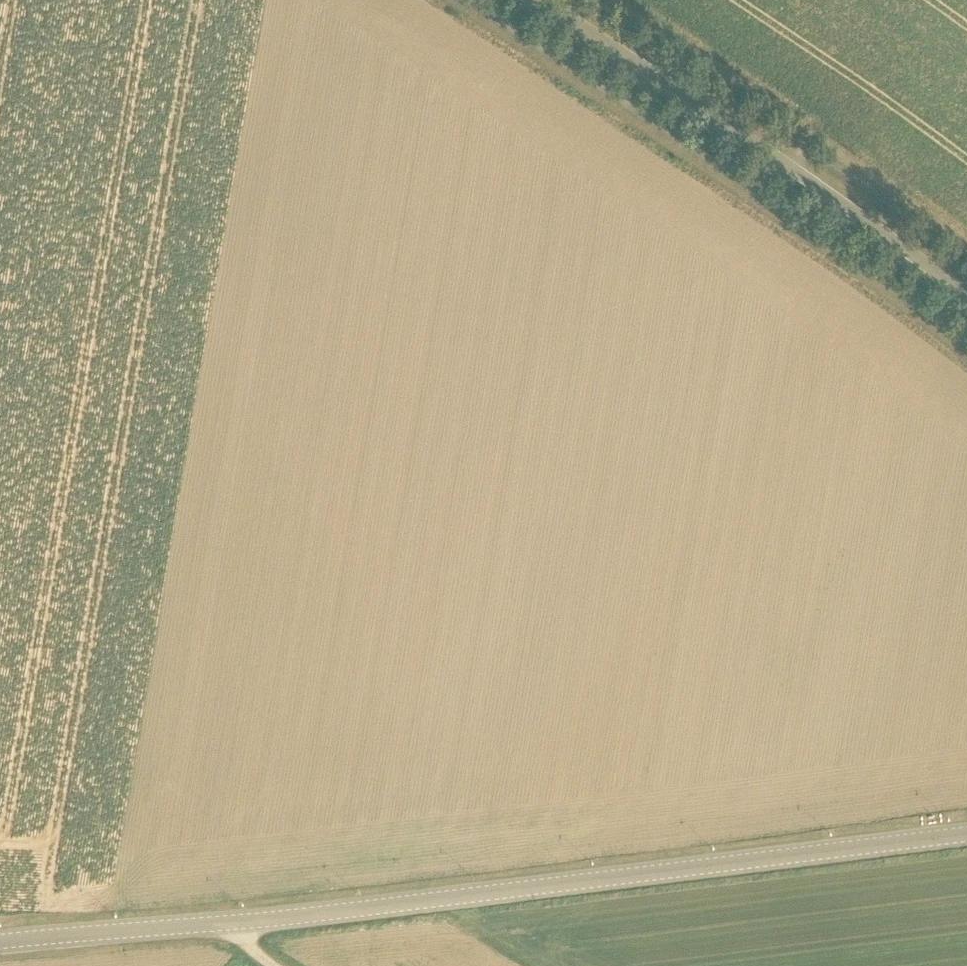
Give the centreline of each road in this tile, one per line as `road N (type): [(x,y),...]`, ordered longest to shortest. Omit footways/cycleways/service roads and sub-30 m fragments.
road 1 (tertiary): [(0,944),(236,924),(966,835)]

